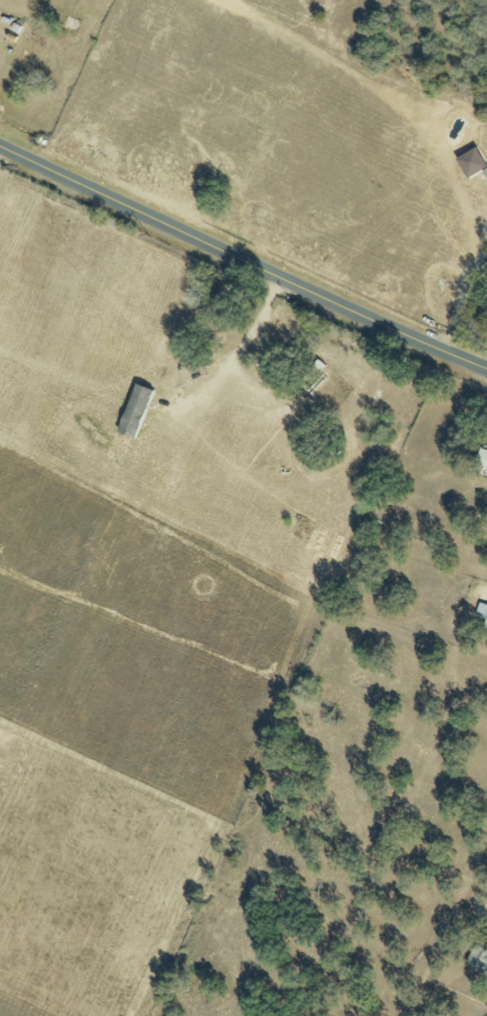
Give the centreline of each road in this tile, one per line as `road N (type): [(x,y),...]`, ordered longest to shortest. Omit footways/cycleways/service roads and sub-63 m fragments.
road 1 (tertiary): [(486,370),(0,146)]

